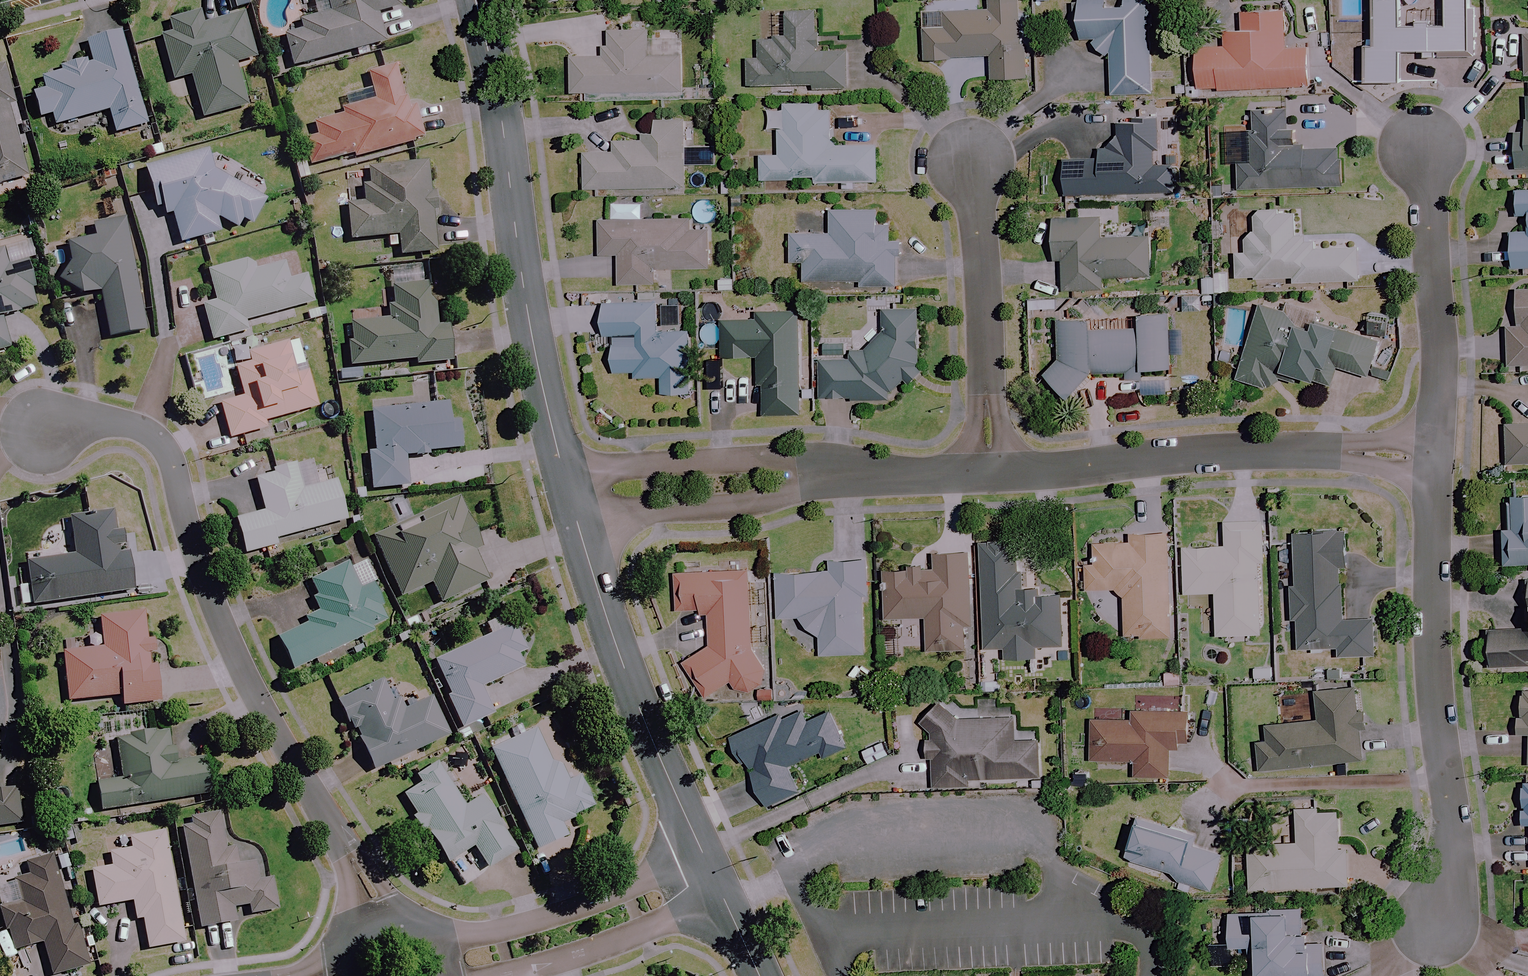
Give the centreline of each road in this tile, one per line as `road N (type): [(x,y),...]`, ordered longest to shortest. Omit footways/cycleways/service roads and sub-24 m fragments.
road 1 (residential): [(35,430),(115,422),(158,442),(173,466),(224,633),(383,924)]
road 2 (residential): [(1424,925),(1449,840),(1429,669),(1434,452)]
road 3 (tertiary): [(563,468),(472,0)]
road 4 (residential): [(1434,452),(1215,453),(989,474)]
road 5 (tertiary): [(698,845),(642,713),(579,528)]
road 6 (residential): [(962,158),(989,474)]
road 7 (residential): [(1426,142),(1437,318),(1434,452)]
road 8 (residential): [(563,468),(778,458),(863,475)]
road 9 (residential): [(863,475),(754,504),(579,528)]
road 10 (residential): [(436,942),(560,912),(698,845)]
road 11 (residential): [(719,893),(621,937),(481,975)]
road 12 (residential): [(989,474),(863,475)]

